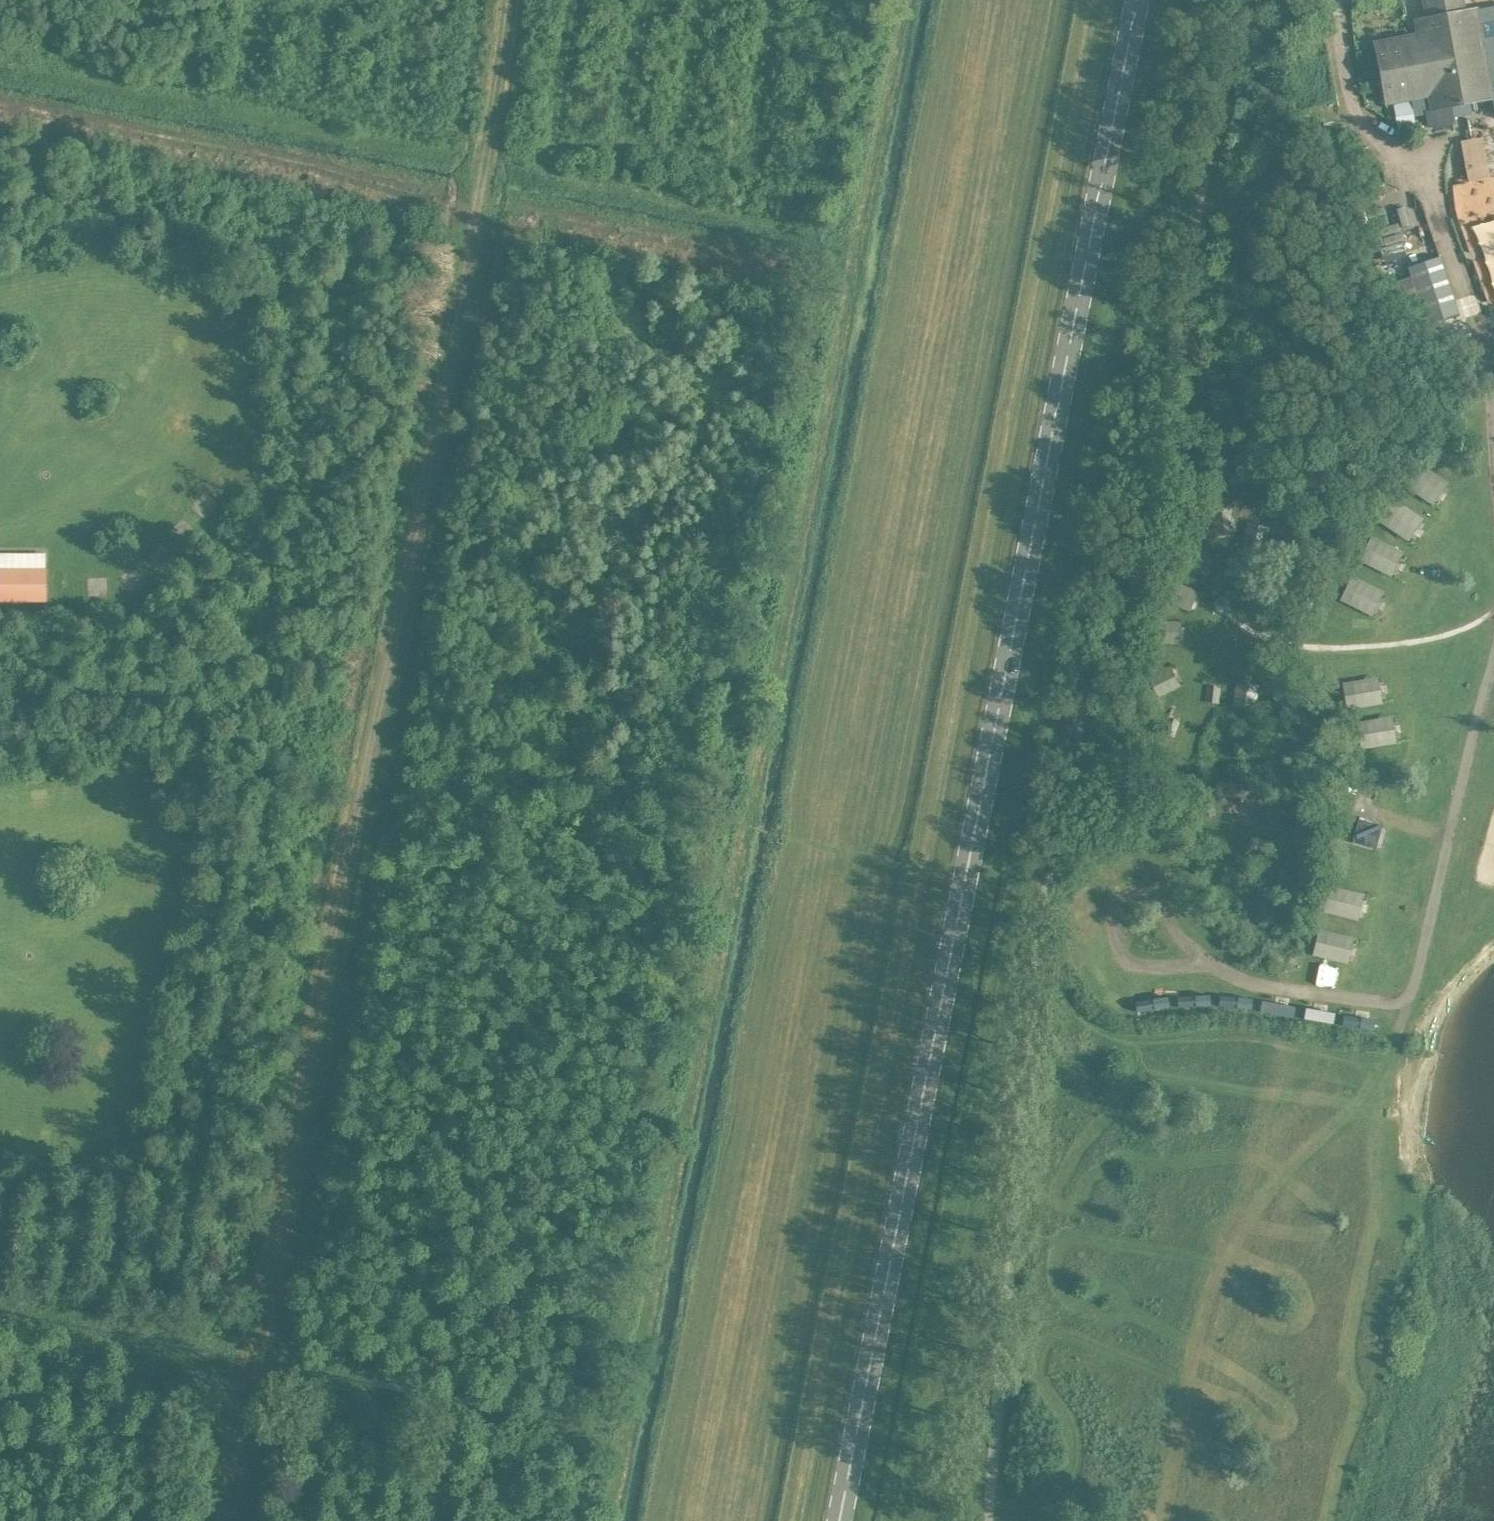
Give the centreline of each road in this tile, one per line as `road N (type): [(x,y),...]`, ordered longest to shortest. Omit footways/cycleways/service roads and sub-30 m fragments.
road 1 (primary): [(838,1520),(1137,0)]
road 2 (track): [(606,1520),(904,0)]
road 3 (track): [(219,1520),(466,262),(510,0)]
road 4 (track): [(0,66),(856,242)]
road 5 (track): [(627,1419),(0,1295)]
road 6 (track): [(0,1326),(621,1446)]

